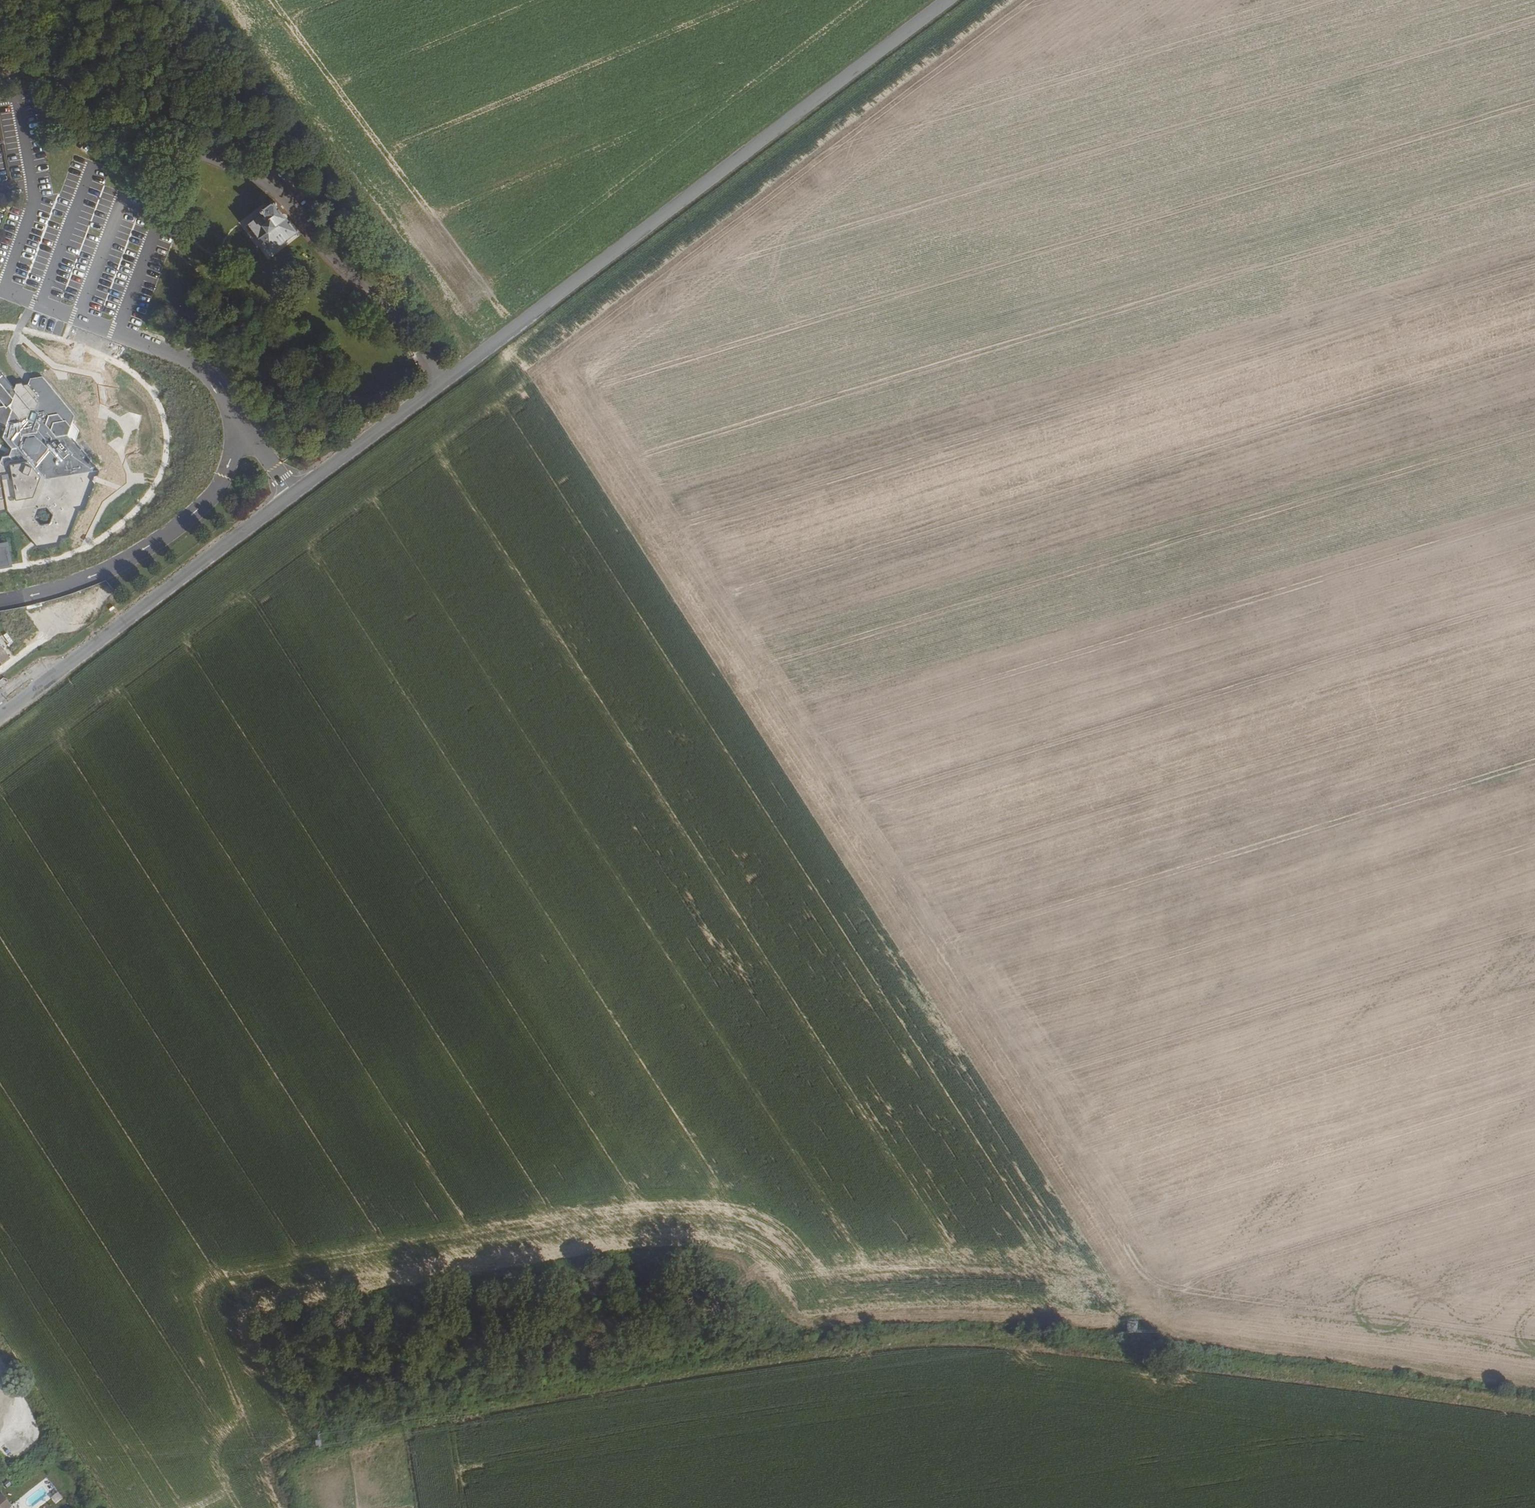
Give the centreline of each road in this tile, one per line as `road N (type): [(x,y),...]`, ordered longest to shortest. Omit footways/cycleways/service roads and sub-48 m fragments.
road 1 (tertiary): [(951,0),(0,713)]

